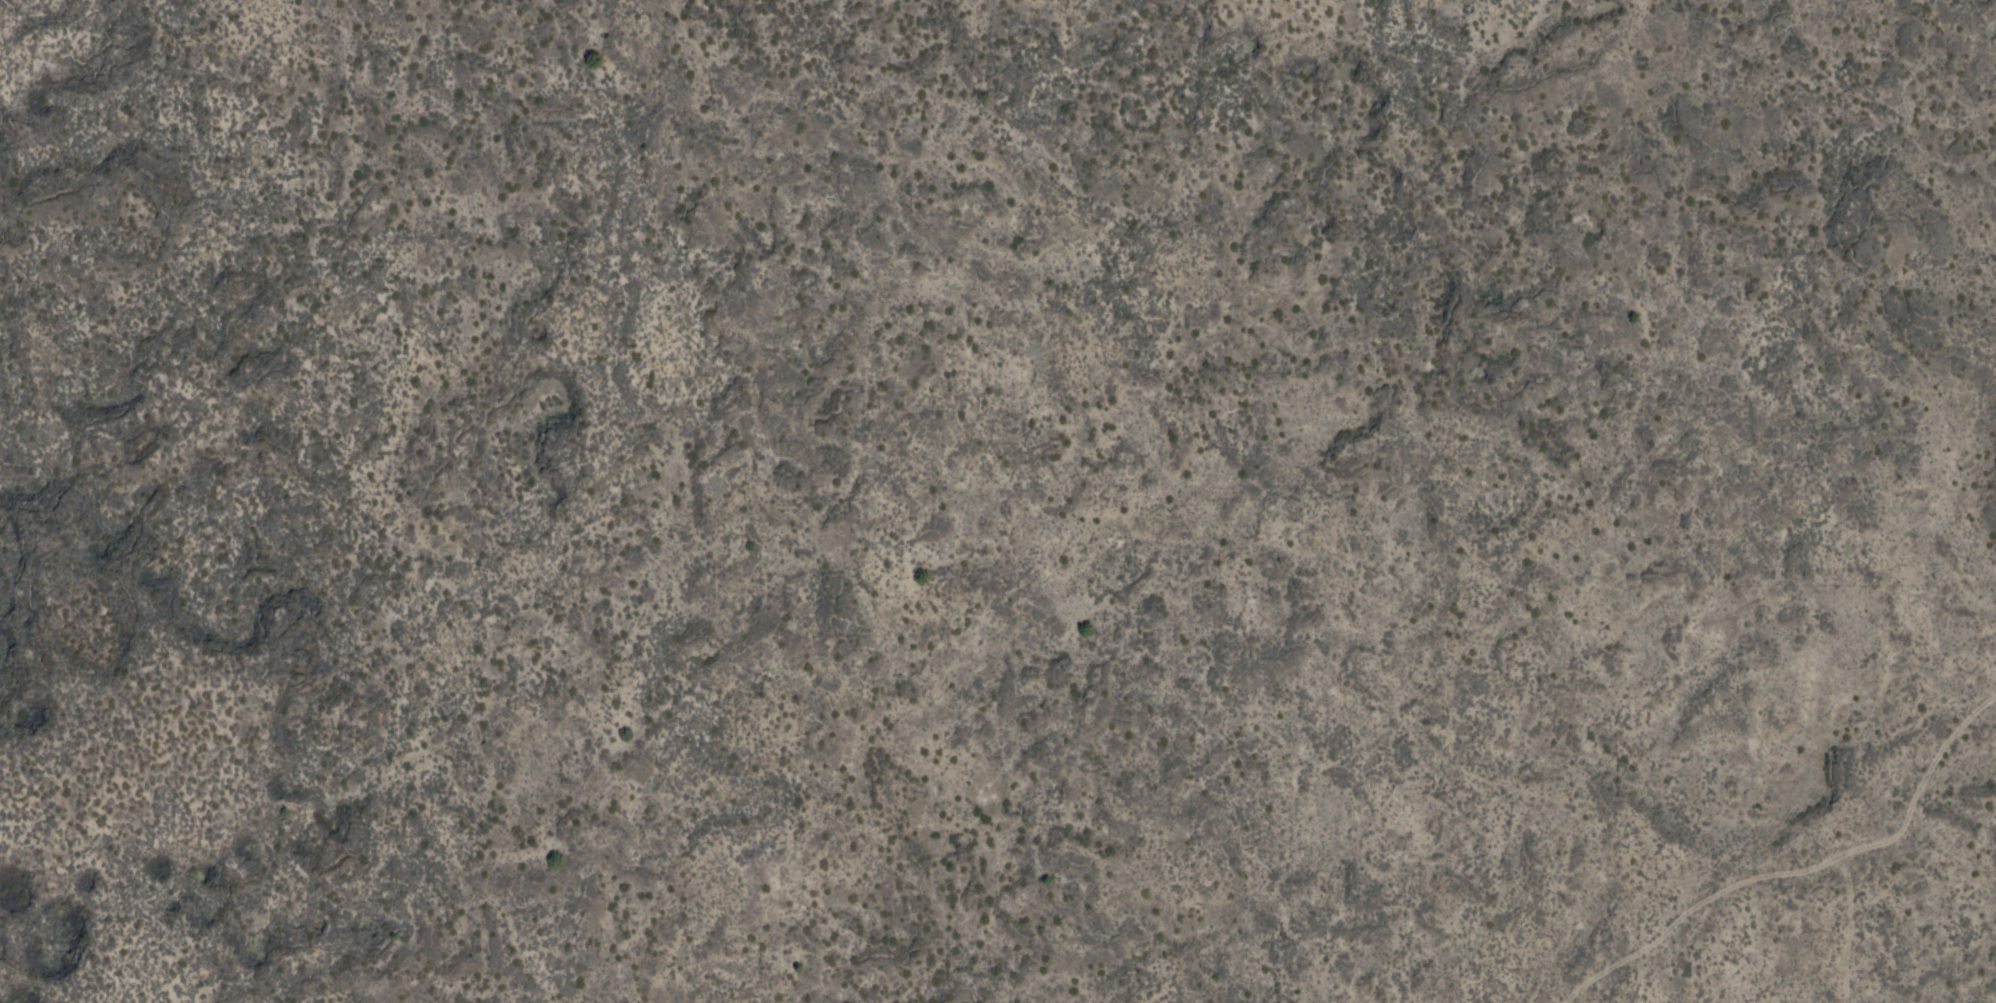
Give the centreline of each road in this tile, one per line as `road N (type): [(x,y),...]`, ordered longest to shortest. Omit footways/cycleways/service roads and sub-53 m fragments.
road 1 (track): [(1995,704),(1940,762),(1905,830),(1890,841),(1722,894),(1571,1002)]

